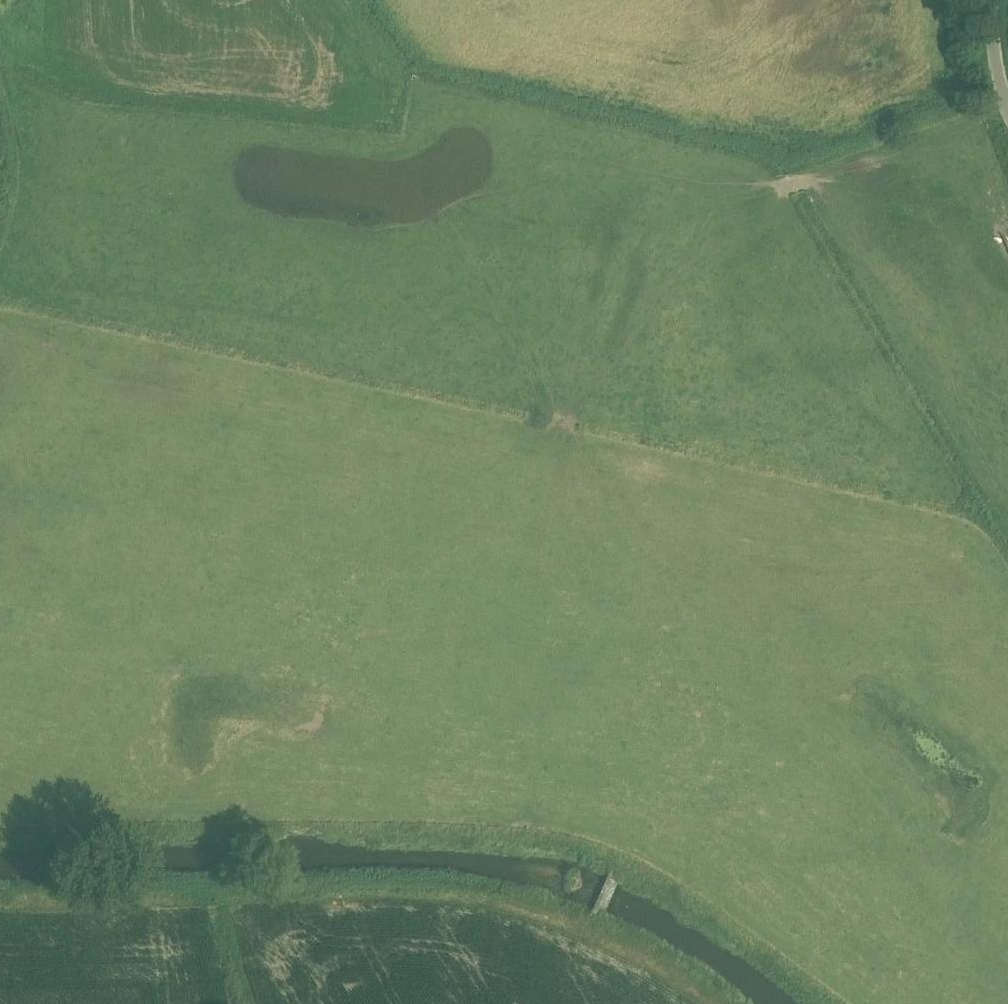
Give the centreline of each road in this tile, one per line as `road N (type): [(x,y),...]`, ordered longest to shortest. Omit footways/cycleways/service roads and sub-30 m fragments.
road 1 (residential): [(999,0),(992,60),(1007,119)]

